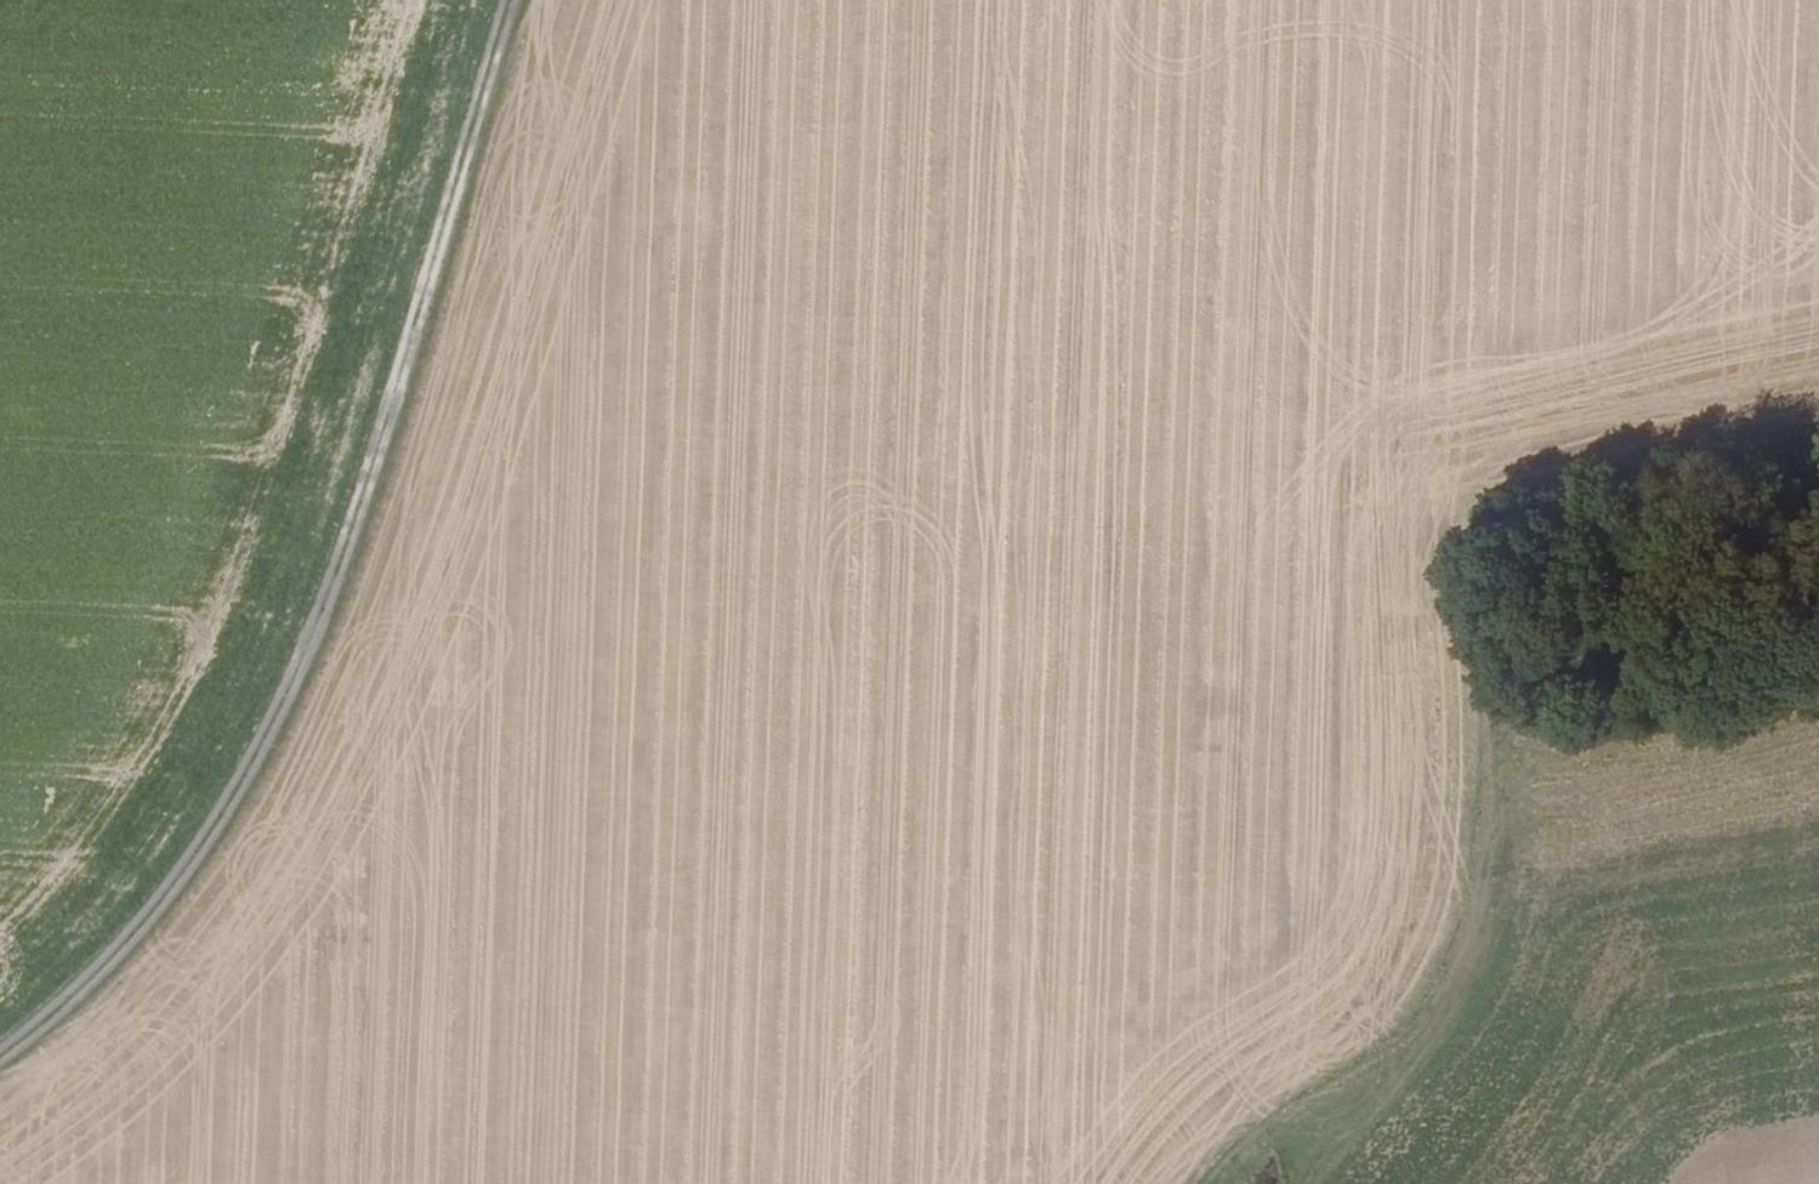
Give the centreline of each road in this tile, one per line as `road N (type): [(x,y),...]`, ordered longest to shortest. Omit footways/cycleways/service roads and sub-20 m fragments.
road 1 (track): [(0,1055),(160,912),(293,678),(413,352),(511,0)]

